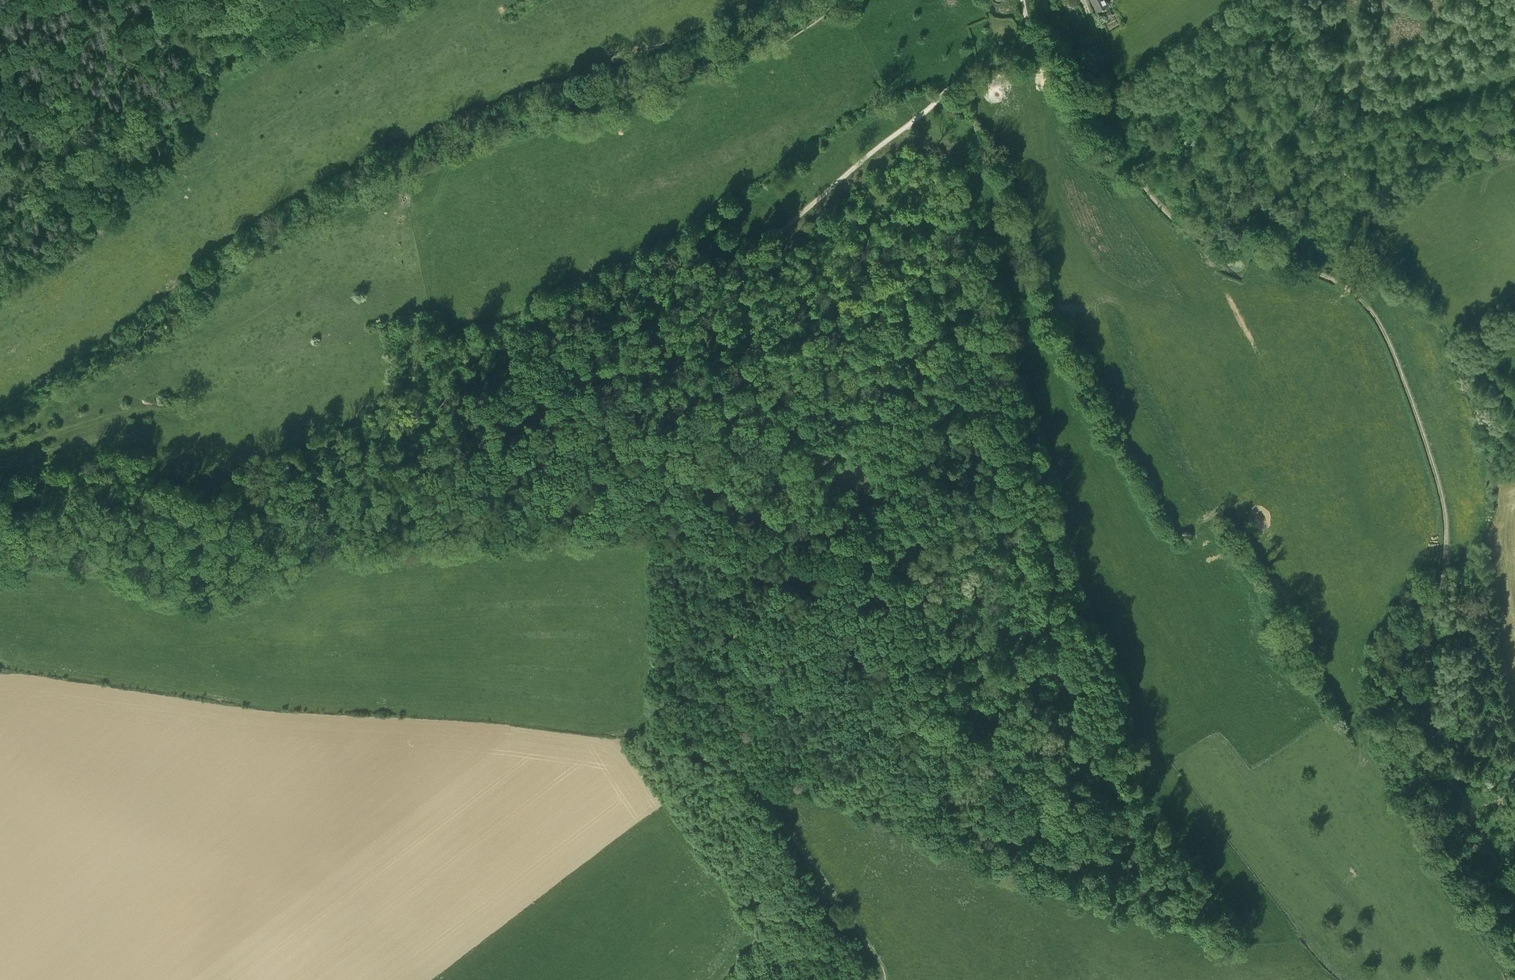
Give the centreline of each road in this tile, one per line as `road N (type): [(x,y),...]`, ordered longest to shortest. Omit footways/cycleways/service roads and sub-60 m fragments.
road 1 (track): [(1023,0),(1030,35),(1024,50),(953,86),(758,250),(621,406),(630,428),(715,458),(751,495),(753,521),(733,597),(734,673),(749,757),(763,794),(884,979)]
road 2 (track): [(1514,896),(1462,799),(1429,710),(1424,666),(1442,595),(1445,521),(1389,344),(1351,291),(1203,238),(1160,206),(1117,134),(1086,7)]
road 3 (track): [(0,414),(83,358),(144,330),(233,256),(311,207),(464,134),(665,71),(836,0)]

